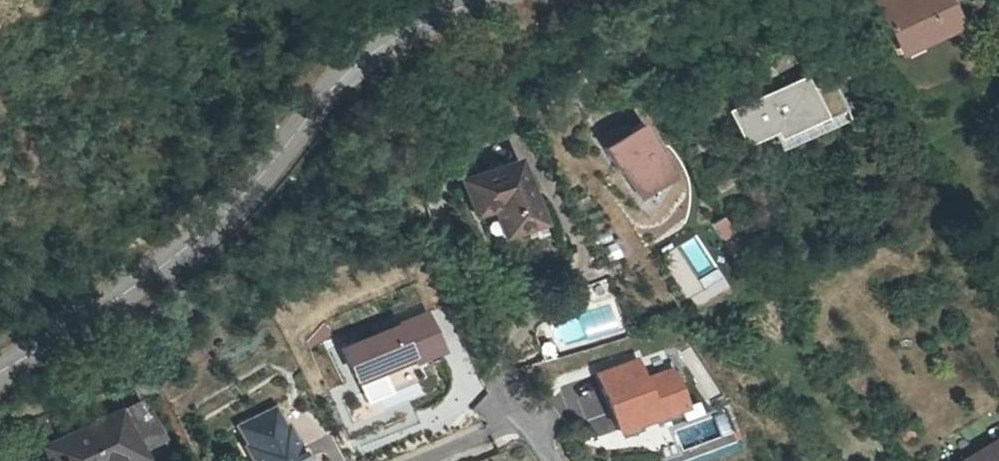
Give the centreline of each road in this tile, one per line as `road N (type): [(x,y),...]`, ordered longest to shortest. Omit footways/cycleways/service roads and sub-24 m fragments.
road 1 (tertiary): [(0,369),(164,266),(232,208),(333,82),(392,38),(481,0)]

